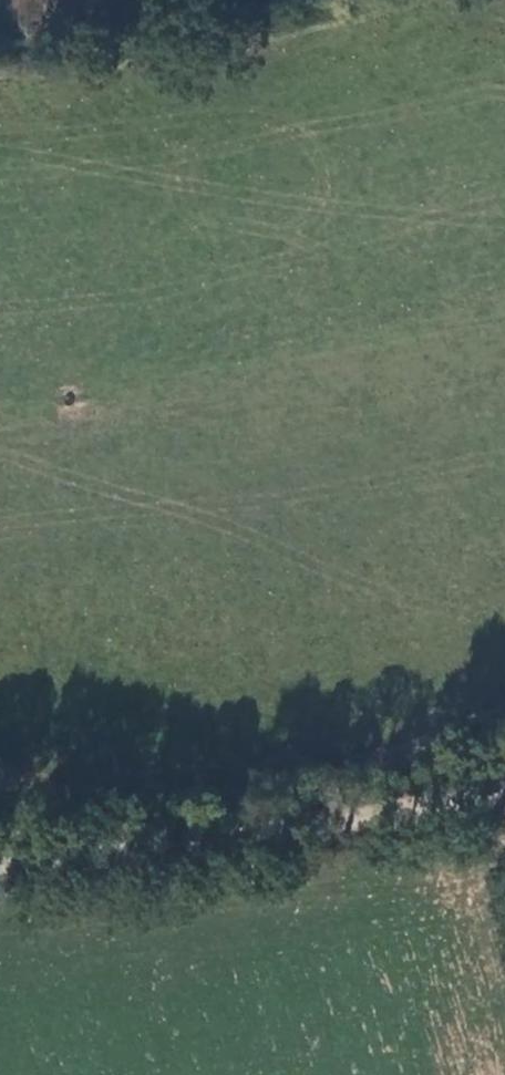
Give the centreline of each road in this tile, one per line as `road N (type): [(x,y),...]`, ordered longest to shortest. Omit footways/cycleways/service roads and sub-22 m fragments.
road 1 (unclassified): [(0,858),(105,856),(504,789)]

